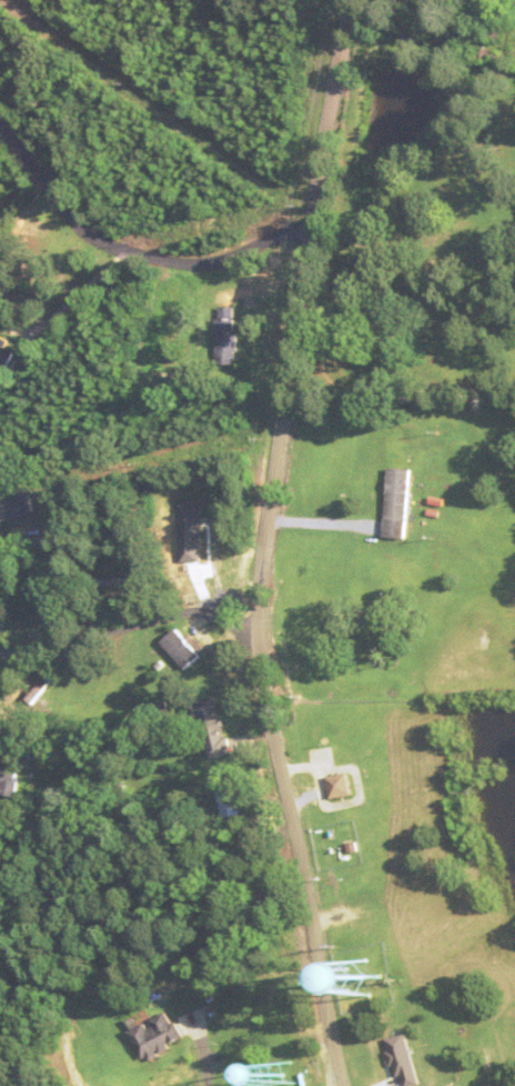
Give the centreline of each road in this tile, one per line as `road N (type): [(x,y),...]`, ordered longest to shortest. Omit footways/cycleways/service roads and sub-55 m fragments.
road 1 (residential): [(346,1085),(265,708),(255,622),(309,223),(350,0)]
road 2 (residential): [(309,223),(215,263),(105,246),(77,227),(0,122)]
road 3 (residential): [(255,622),(179,611),(0,656)]

